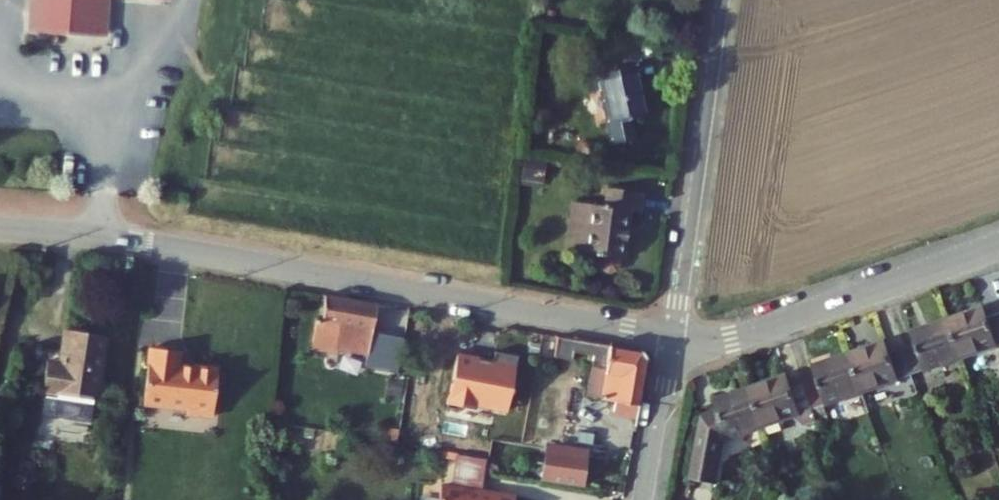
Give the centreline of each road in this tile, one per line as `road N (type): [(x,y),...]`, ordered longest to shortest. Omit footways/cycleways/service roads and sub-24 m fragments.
road 1 (residential): [(675,335),(135,240),(0,226)]
road 2 (residential): [(998,243),(732,337),(675,335)]
road 3 (residential): [(675,335),(722,0)]
road 4 (residential): [(675,335),(645,499)]

